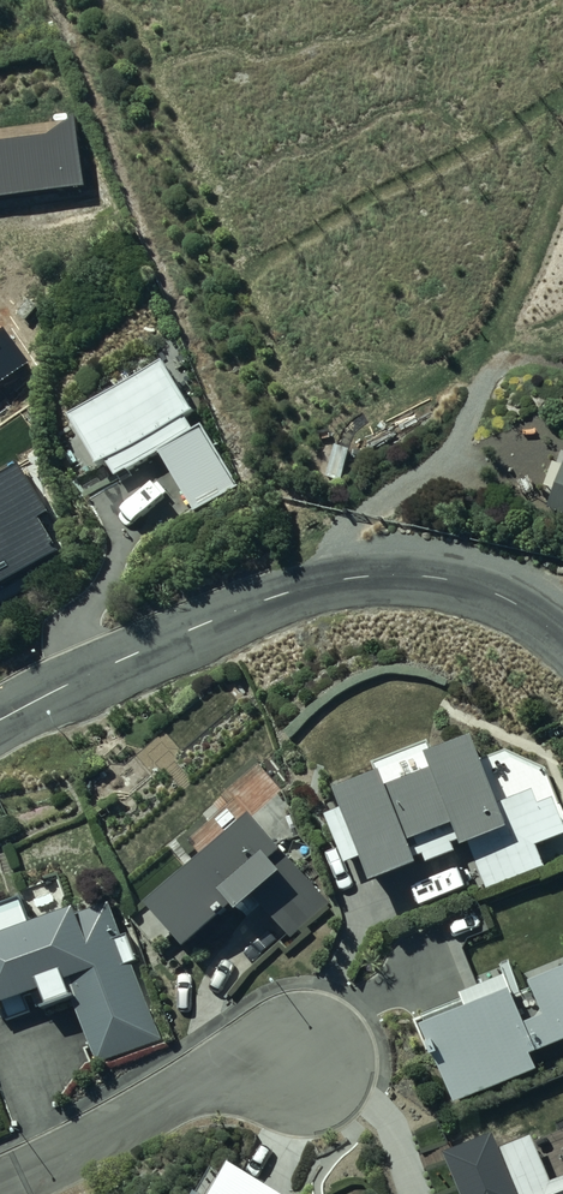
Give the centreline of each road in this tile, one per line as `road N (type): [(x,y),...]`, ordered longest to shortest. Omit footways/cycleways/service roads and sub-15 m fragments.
road 1 (unclassified): [(0,720),(268,599),(358,577),(398,575),(496,596),(562,642)]
road 2 (track): [(268,599),(461,435),(562,177)]
road 3 (residential): [(0,1189),(187,1094),(309,1061)]

